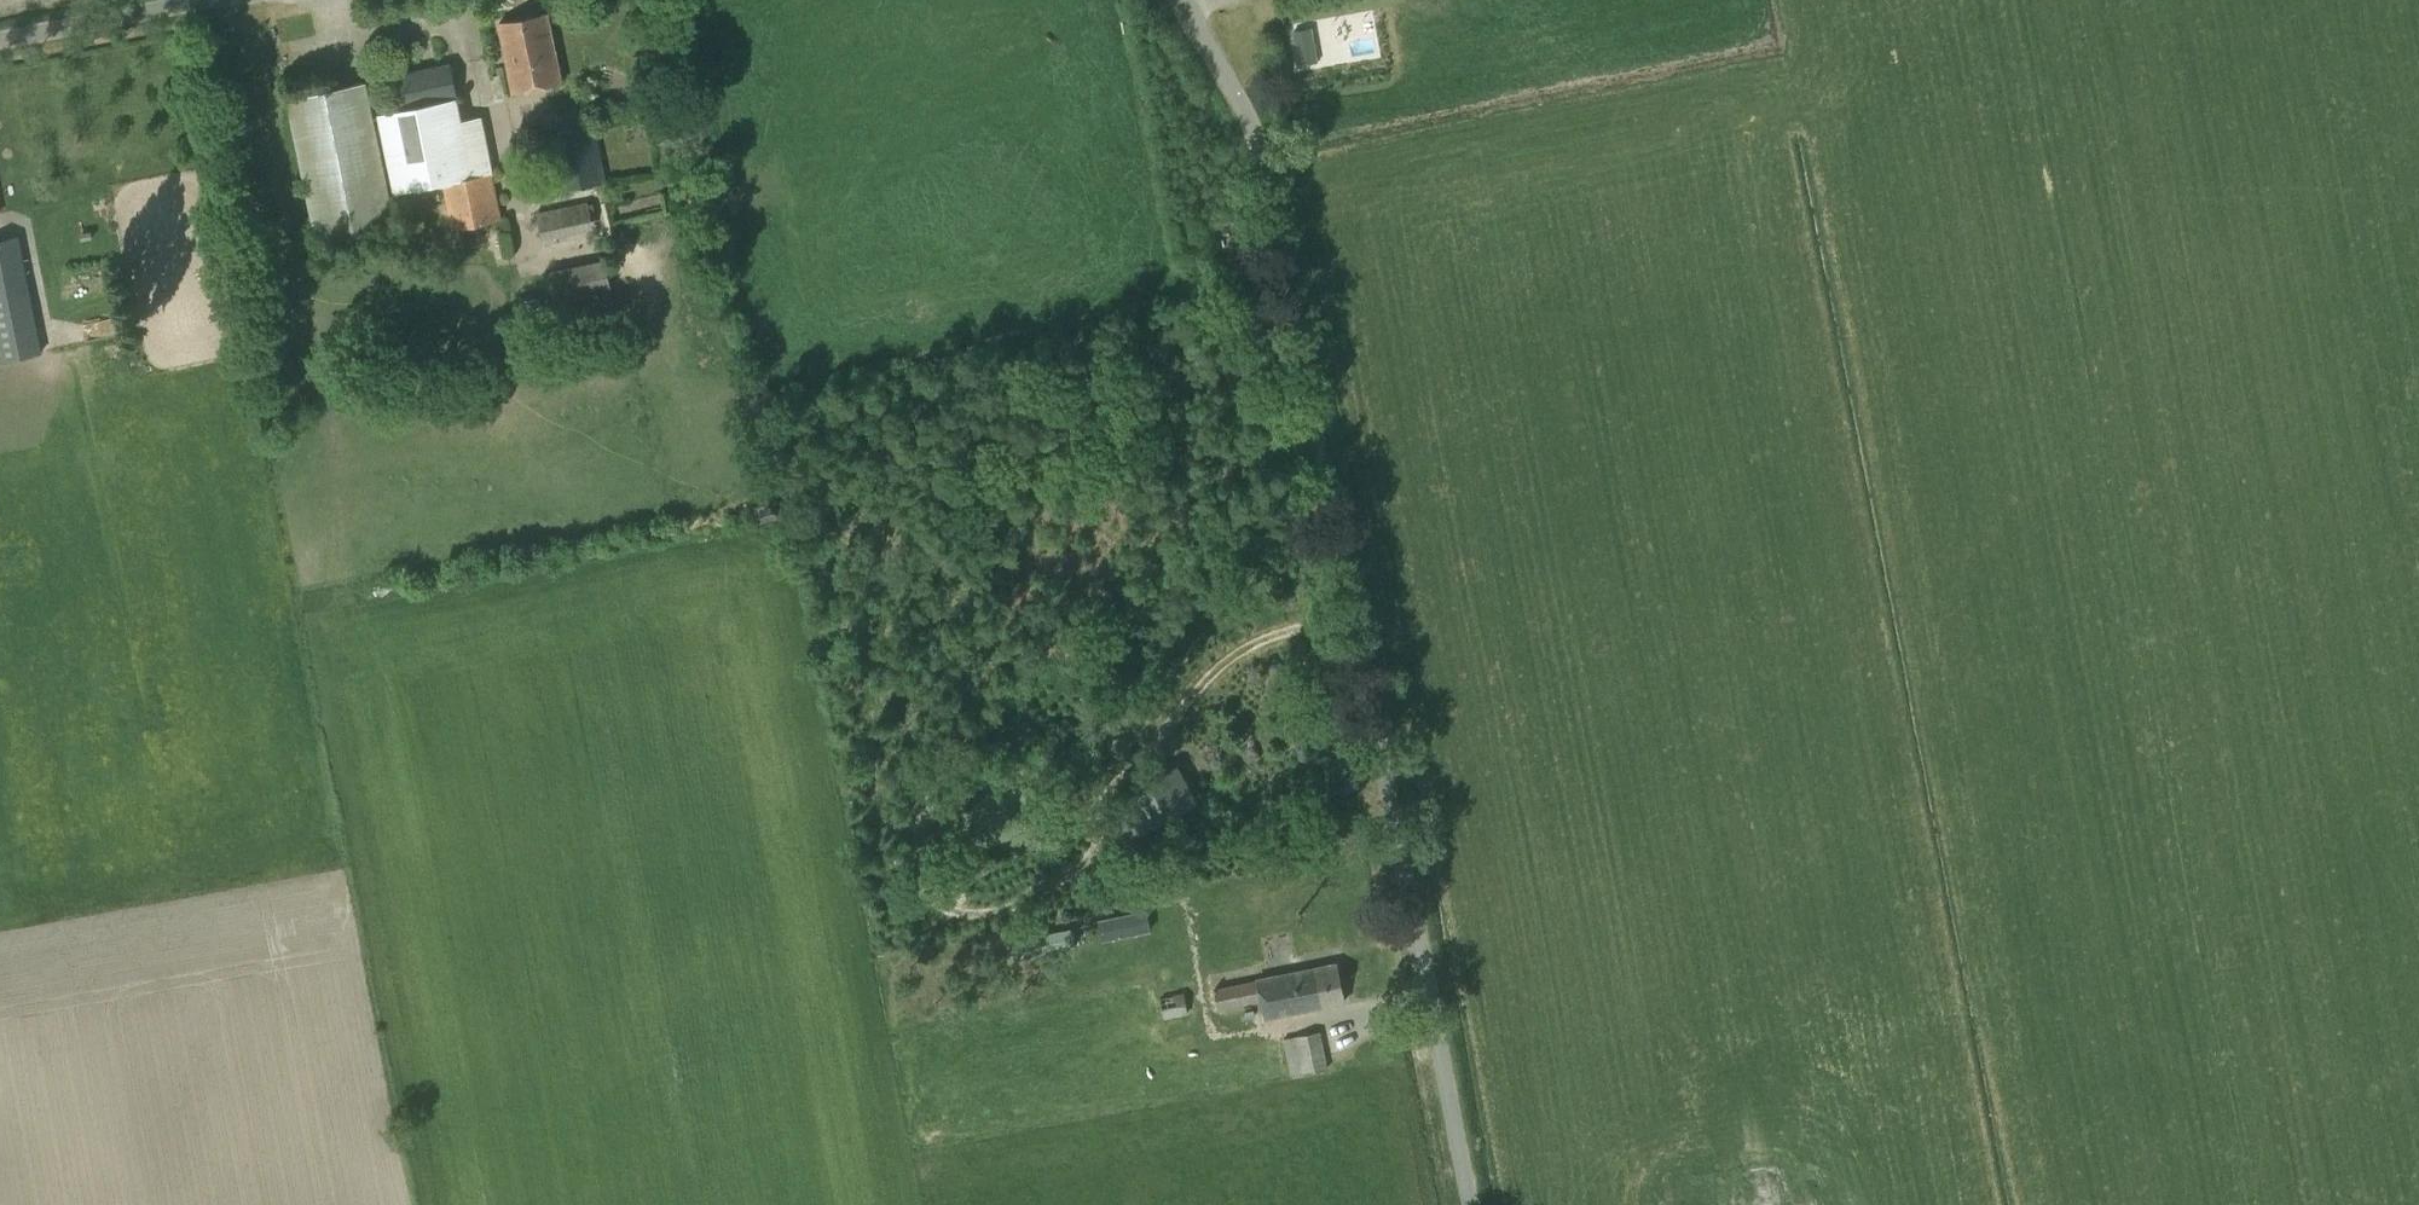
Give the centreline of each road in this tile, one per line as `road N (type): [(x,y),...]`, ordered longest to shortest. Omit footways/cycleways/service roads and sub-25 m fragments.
road 1 (unclassified): [(1463,1204),(1270,186),(1245,108),(1182,0)]
road 2 (unclassified): [(0,39),(173,0)]

